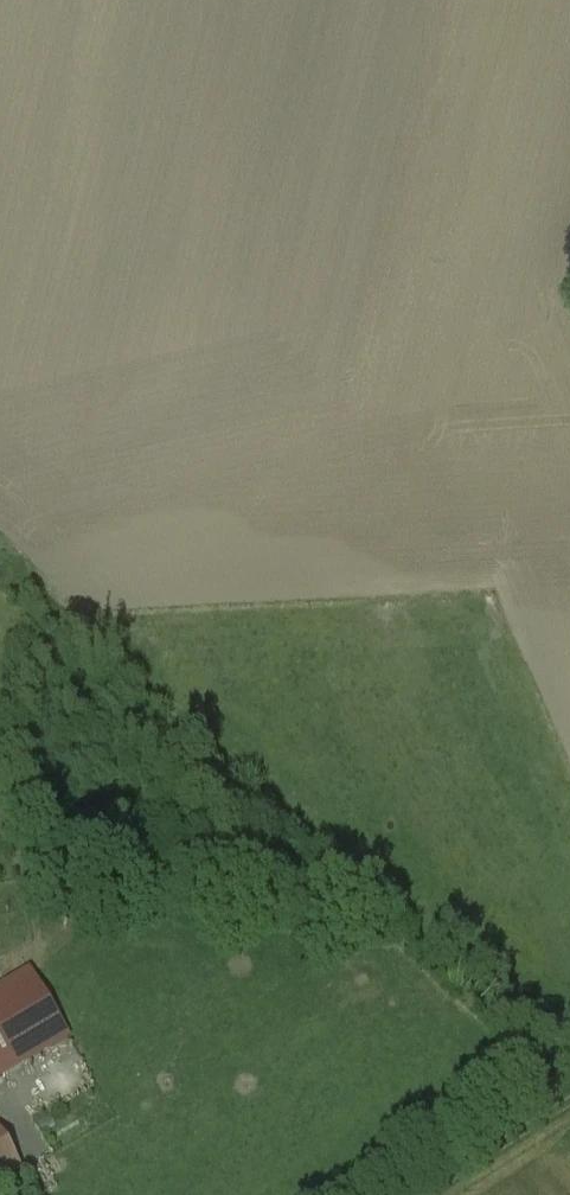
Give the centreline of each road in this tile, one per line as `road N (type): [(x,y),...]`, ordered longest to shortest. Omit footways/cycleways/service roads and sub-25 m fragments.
road 1 (track): [(428,1194),(569,1102)]

